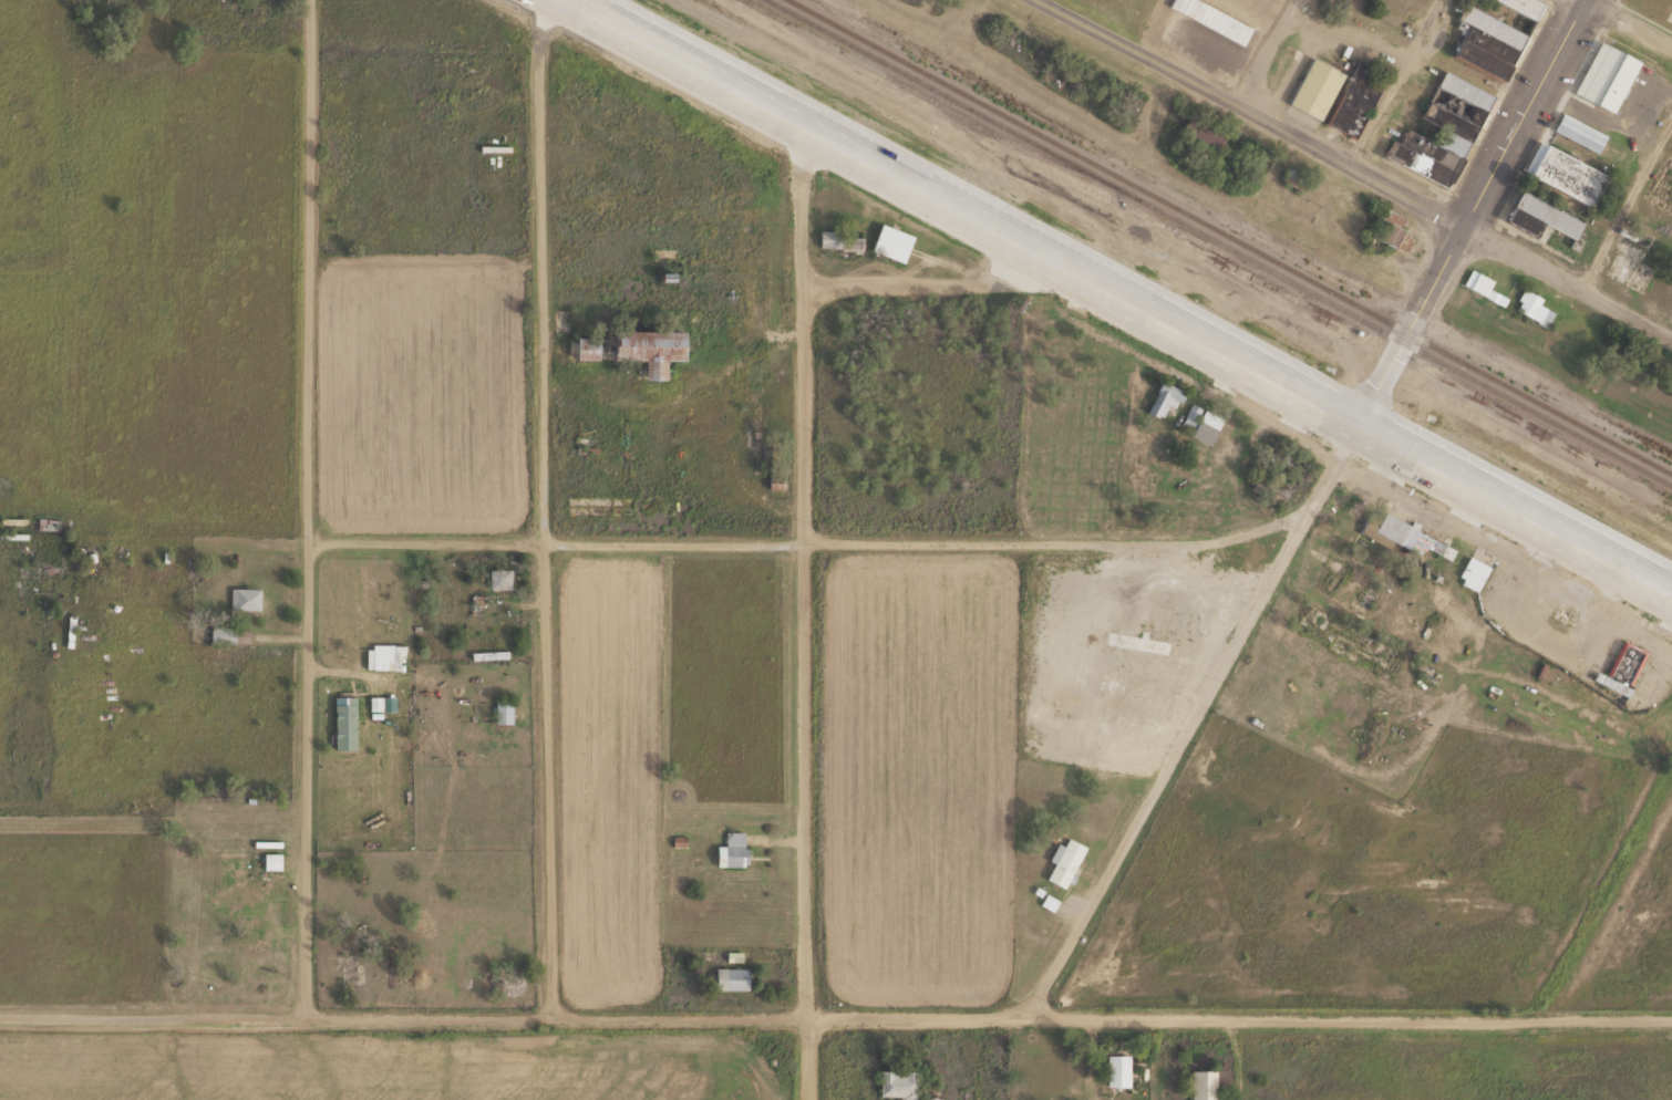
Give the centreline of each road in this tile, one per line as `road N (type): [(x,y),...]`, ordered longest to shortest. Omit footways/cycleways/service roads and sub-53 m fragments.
road 1 (residential): [(1671,1013),(1001,1007),(317,1014)]
road 2 (trunk): [(584,0),(1671,591)]
road 3 (residential): [(1291,517),(1243,537),(1195,544),(203,540)]
road 4 (residential): [(317,1014),(306,0)]
road 5 (residential): [(558,1009),(545,0)]
road 6 (residential): [(810,1099),(808,121)]
road 7 (residential): [(1001,1007),(1039,976),(1291,517),(1355,423)]
road 8 (tertiary): [(1464,220),(1037,0)]
road 9 (primary): [(1355,423),(1581,0)]
road 10 (residential): [(317,1014),(0,1016)]
road 11 (residential): [(1671,338),(1464,220)]
road 12 (residential): [(808,284),(988,276),(1031,240)]

